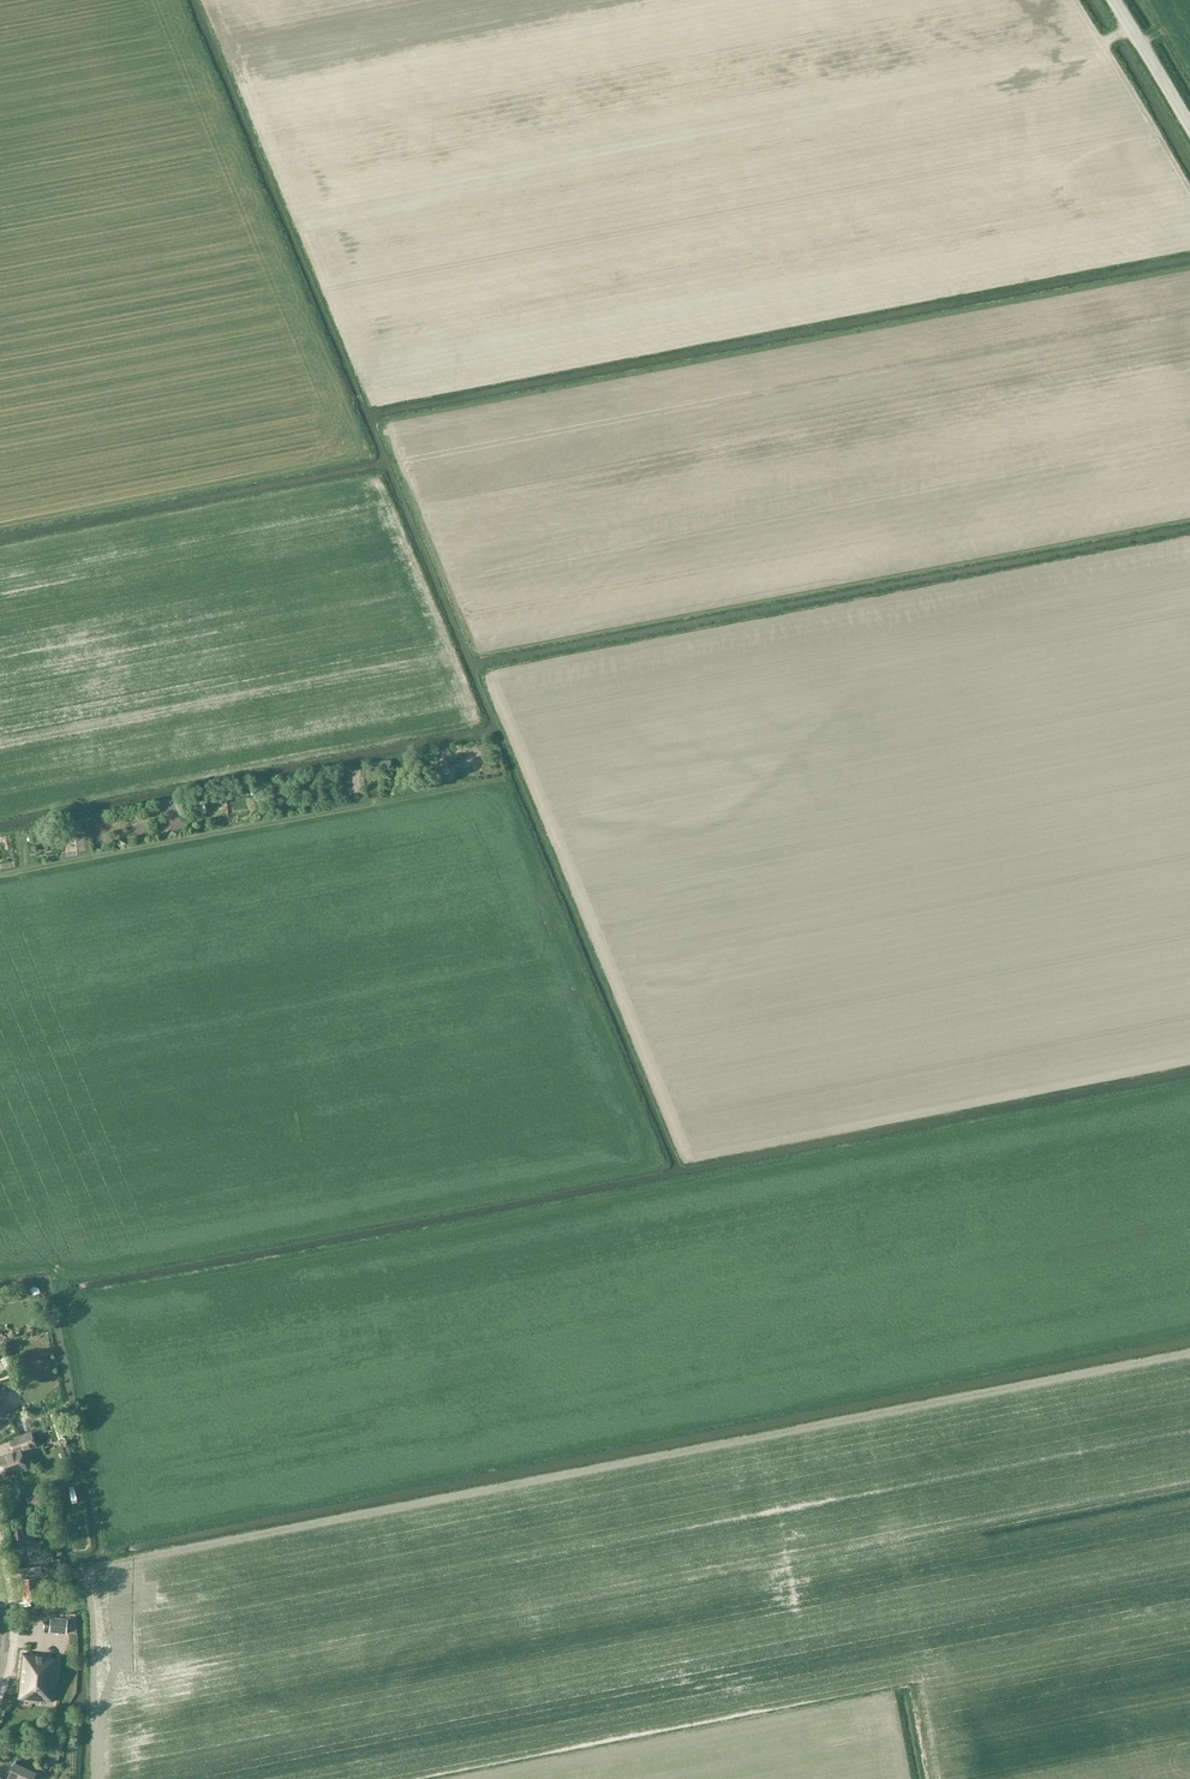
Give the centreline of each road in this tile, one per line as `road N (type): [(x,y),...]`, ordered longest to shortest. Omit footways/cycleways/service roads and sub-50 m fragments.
road 1 (track): [(503,775),(0,875)]
road 2 (unclassified): [(1189,127),(1114,0)]

